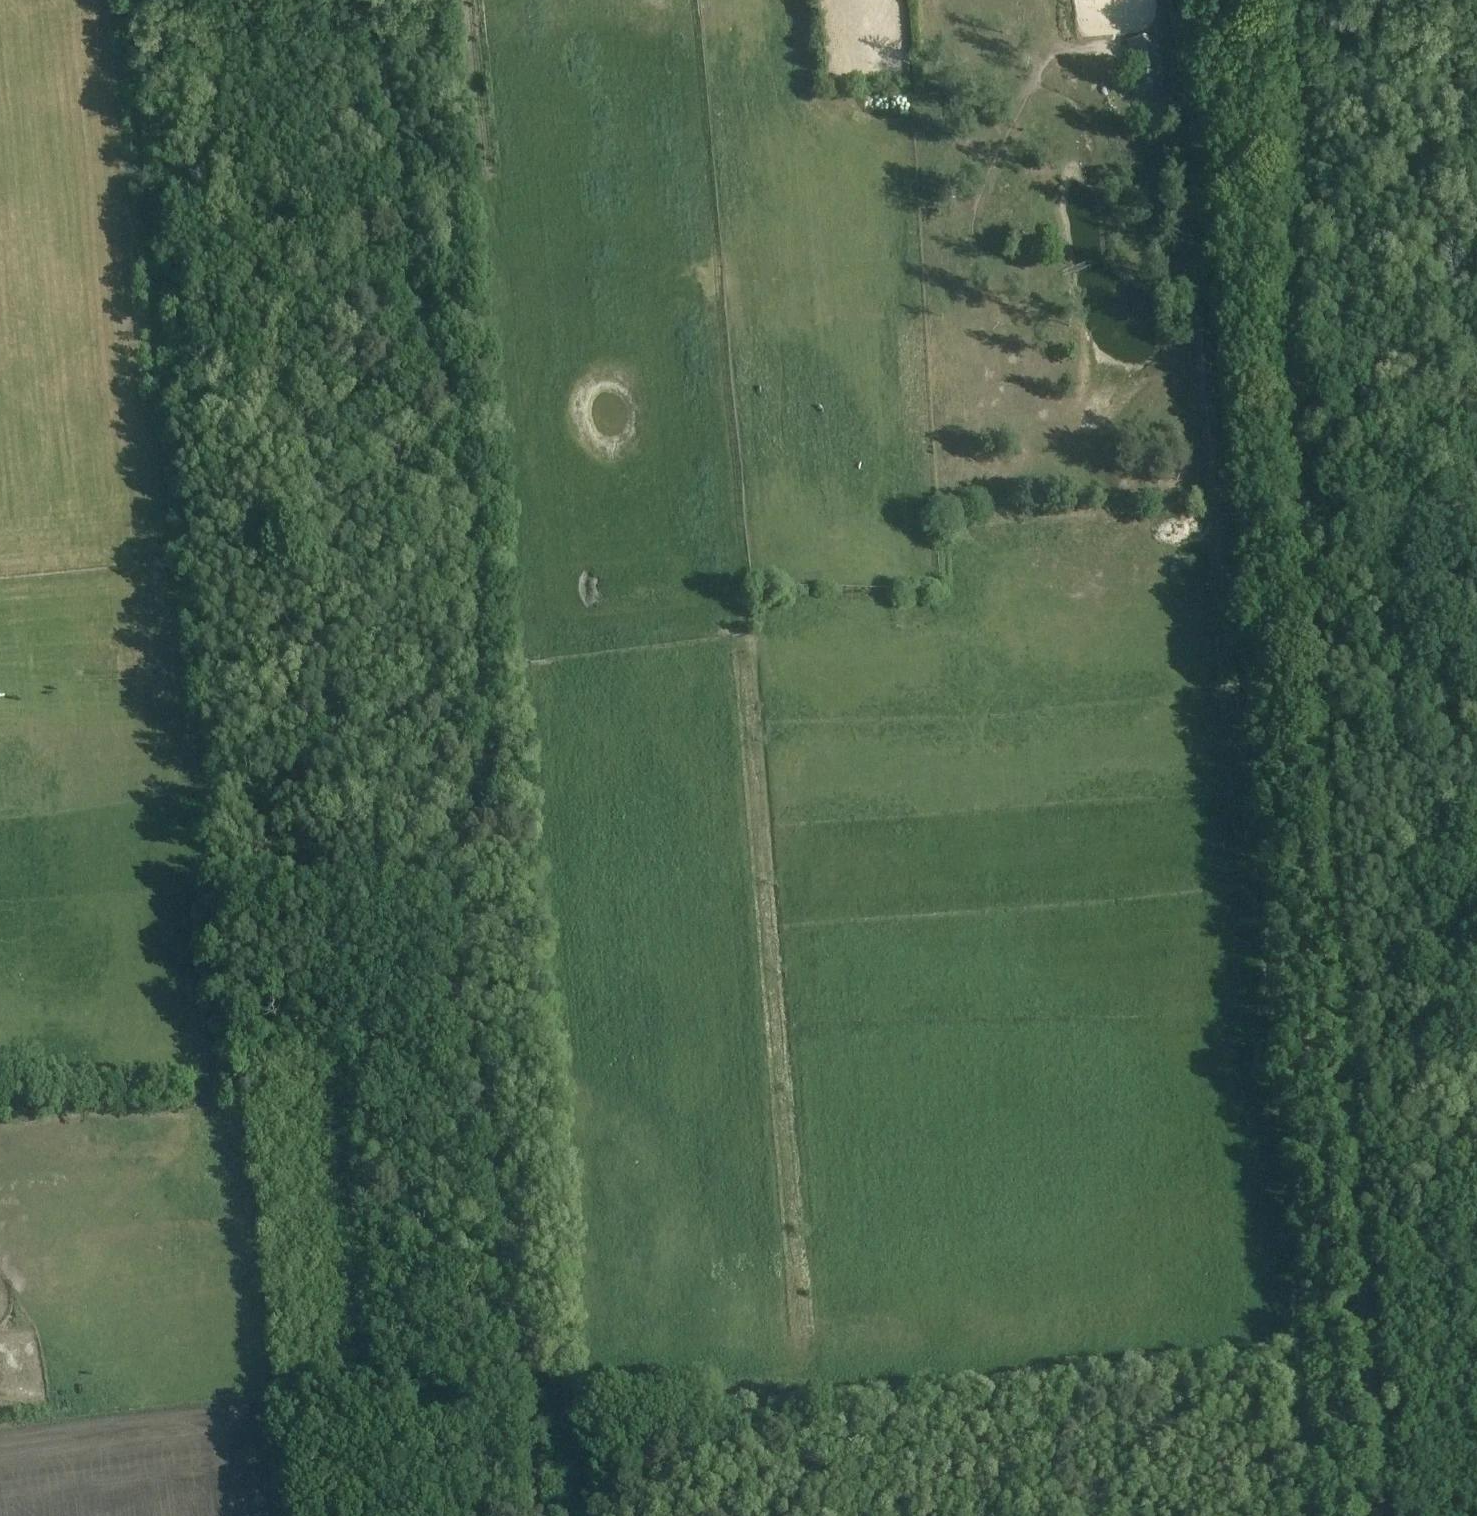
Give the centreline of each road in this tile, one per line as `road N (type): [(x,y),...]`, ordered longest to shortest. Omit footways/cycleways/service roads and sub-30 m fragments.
road 1 (track): [(1292,0),(1303,112),(1295,317),(1375,1515)]
road 2 (track): [(418,324),(362,0)]

